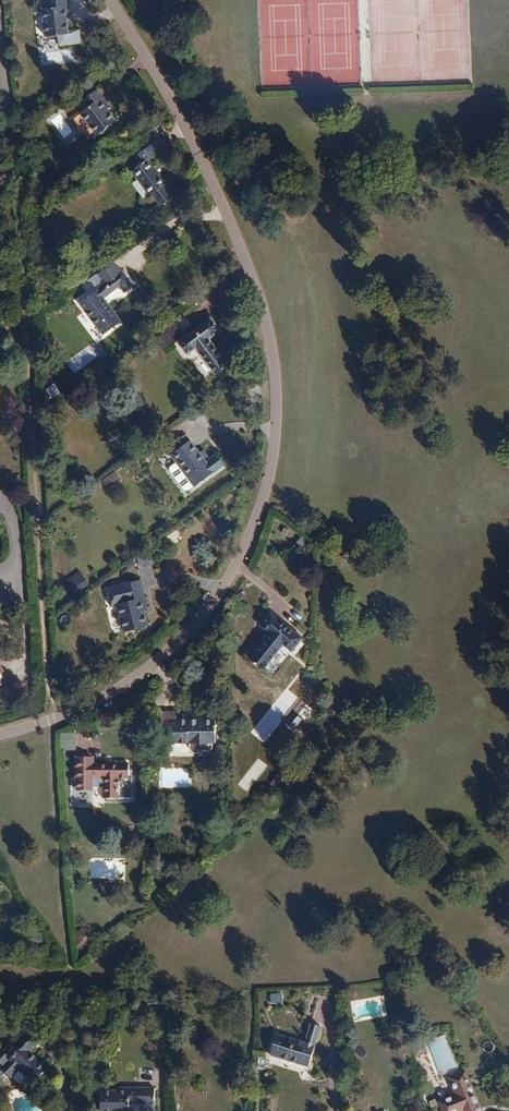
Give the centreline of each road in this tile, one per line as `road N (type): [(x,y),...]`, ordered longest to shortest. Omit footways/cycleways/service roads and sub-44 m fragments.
road 1 (unclassified): [(0,733),(108,694),(173,647),(240,561),(275,444),(271,342),(248,265),(178,112),(112,0)]
road 2 (track): [(47,720),(39,407),(9,131)]
road 3 (track): [(47,720),(75,951),(80,1110)]

